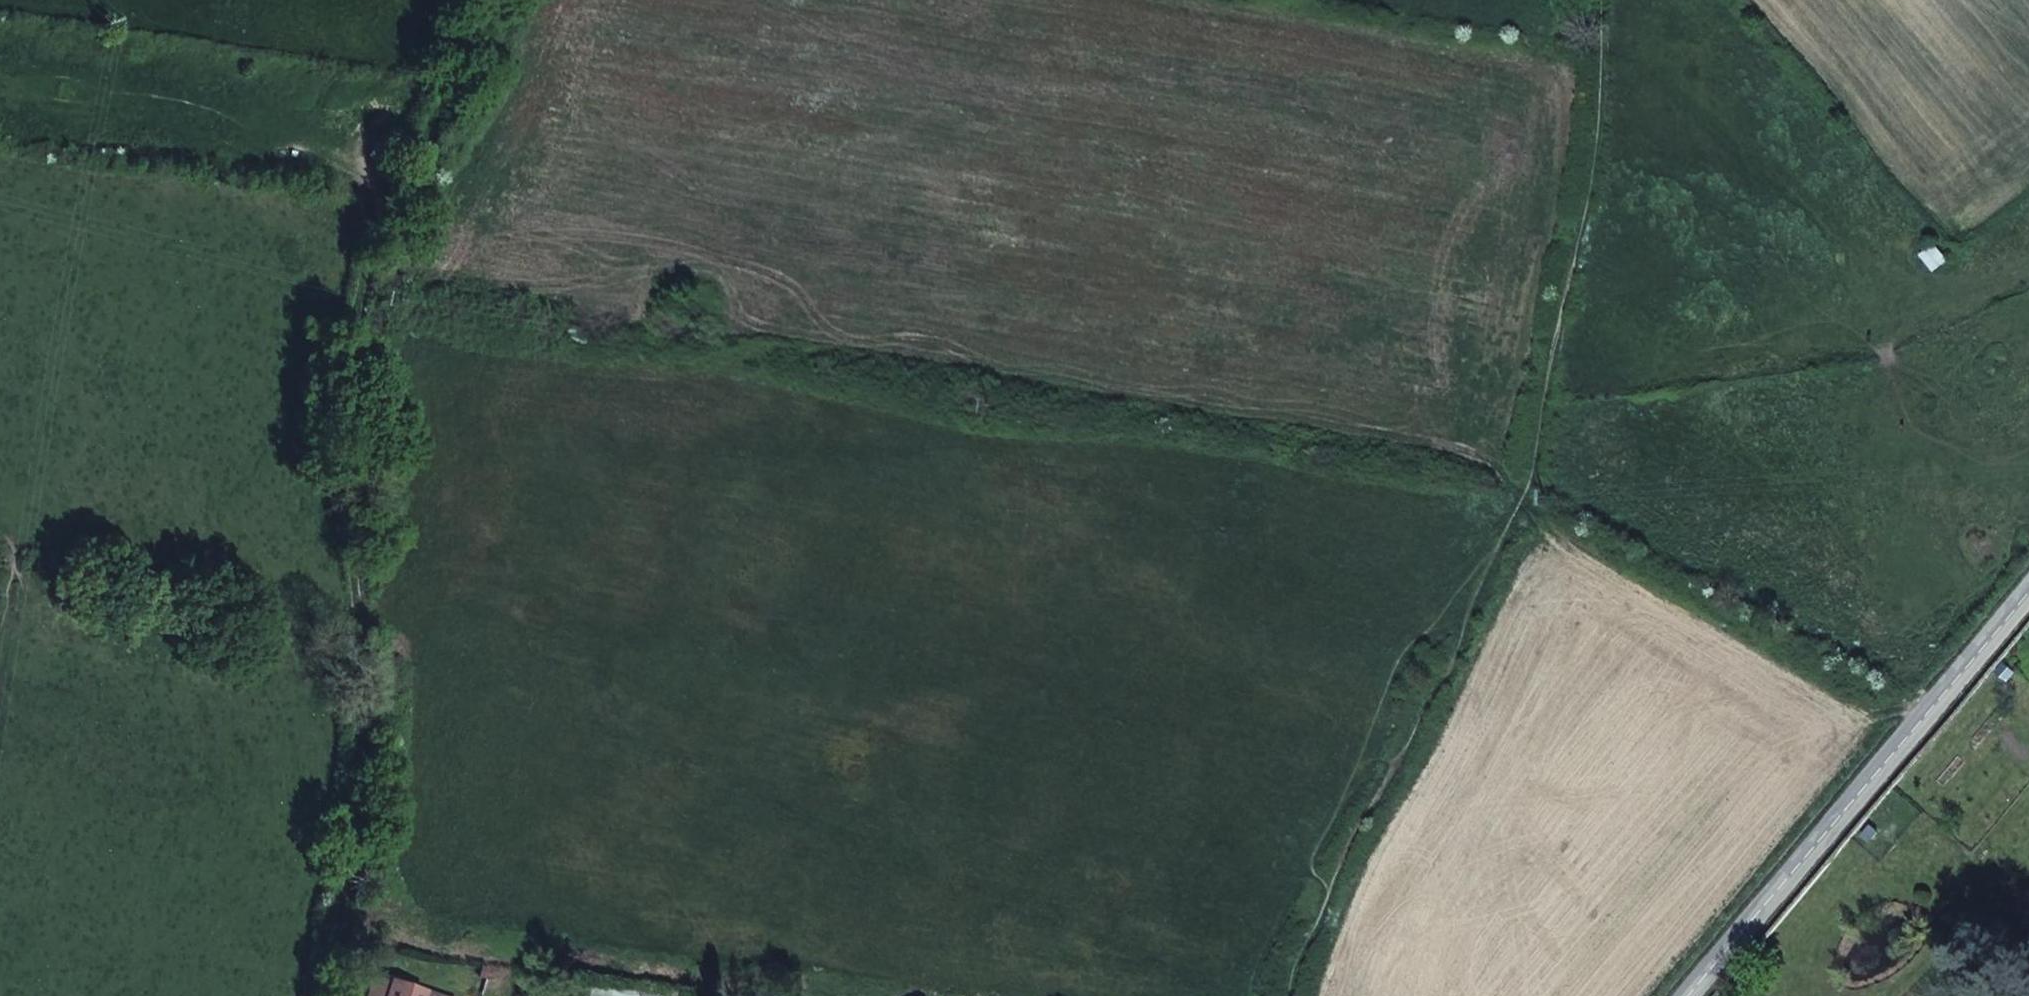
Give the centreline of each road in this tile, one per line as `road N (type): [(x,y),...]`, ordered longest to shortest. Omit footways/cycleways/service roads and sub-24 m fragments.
road 1 (track): [(456,77),(339,346),(355,529),(354,959),(340,995)]
road 2 (unclassified): [(1688,995),(2028,589)]

